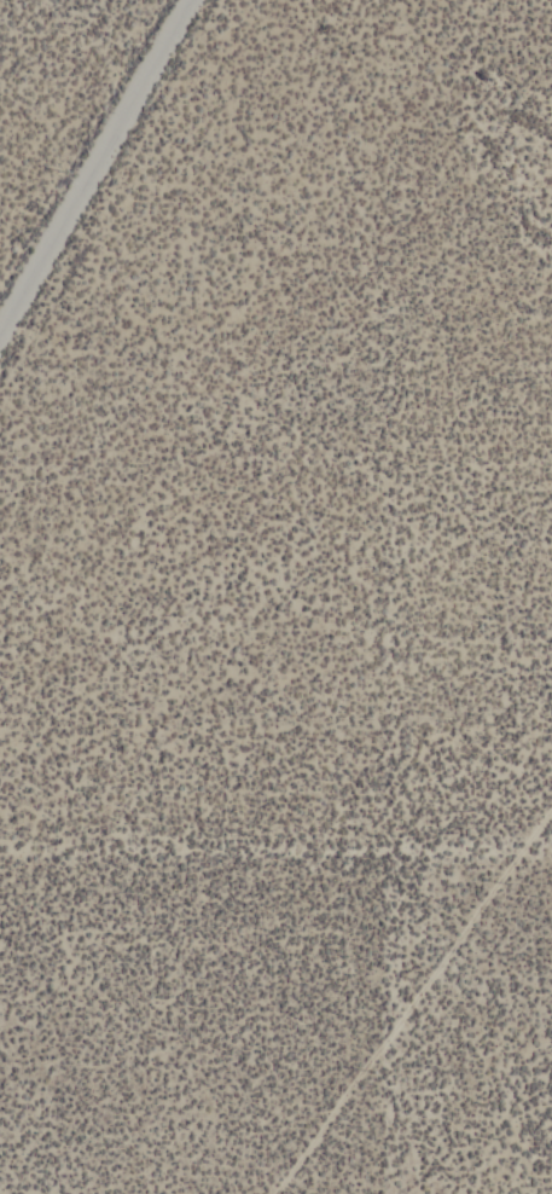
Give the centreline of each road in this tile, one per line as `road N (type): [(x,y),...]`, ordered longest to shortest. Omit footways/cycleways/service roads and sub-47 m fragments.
road 1 (track): [(551,819),(284,1193)]
road 2 (tertiary): [(199,0),(0,349)]

